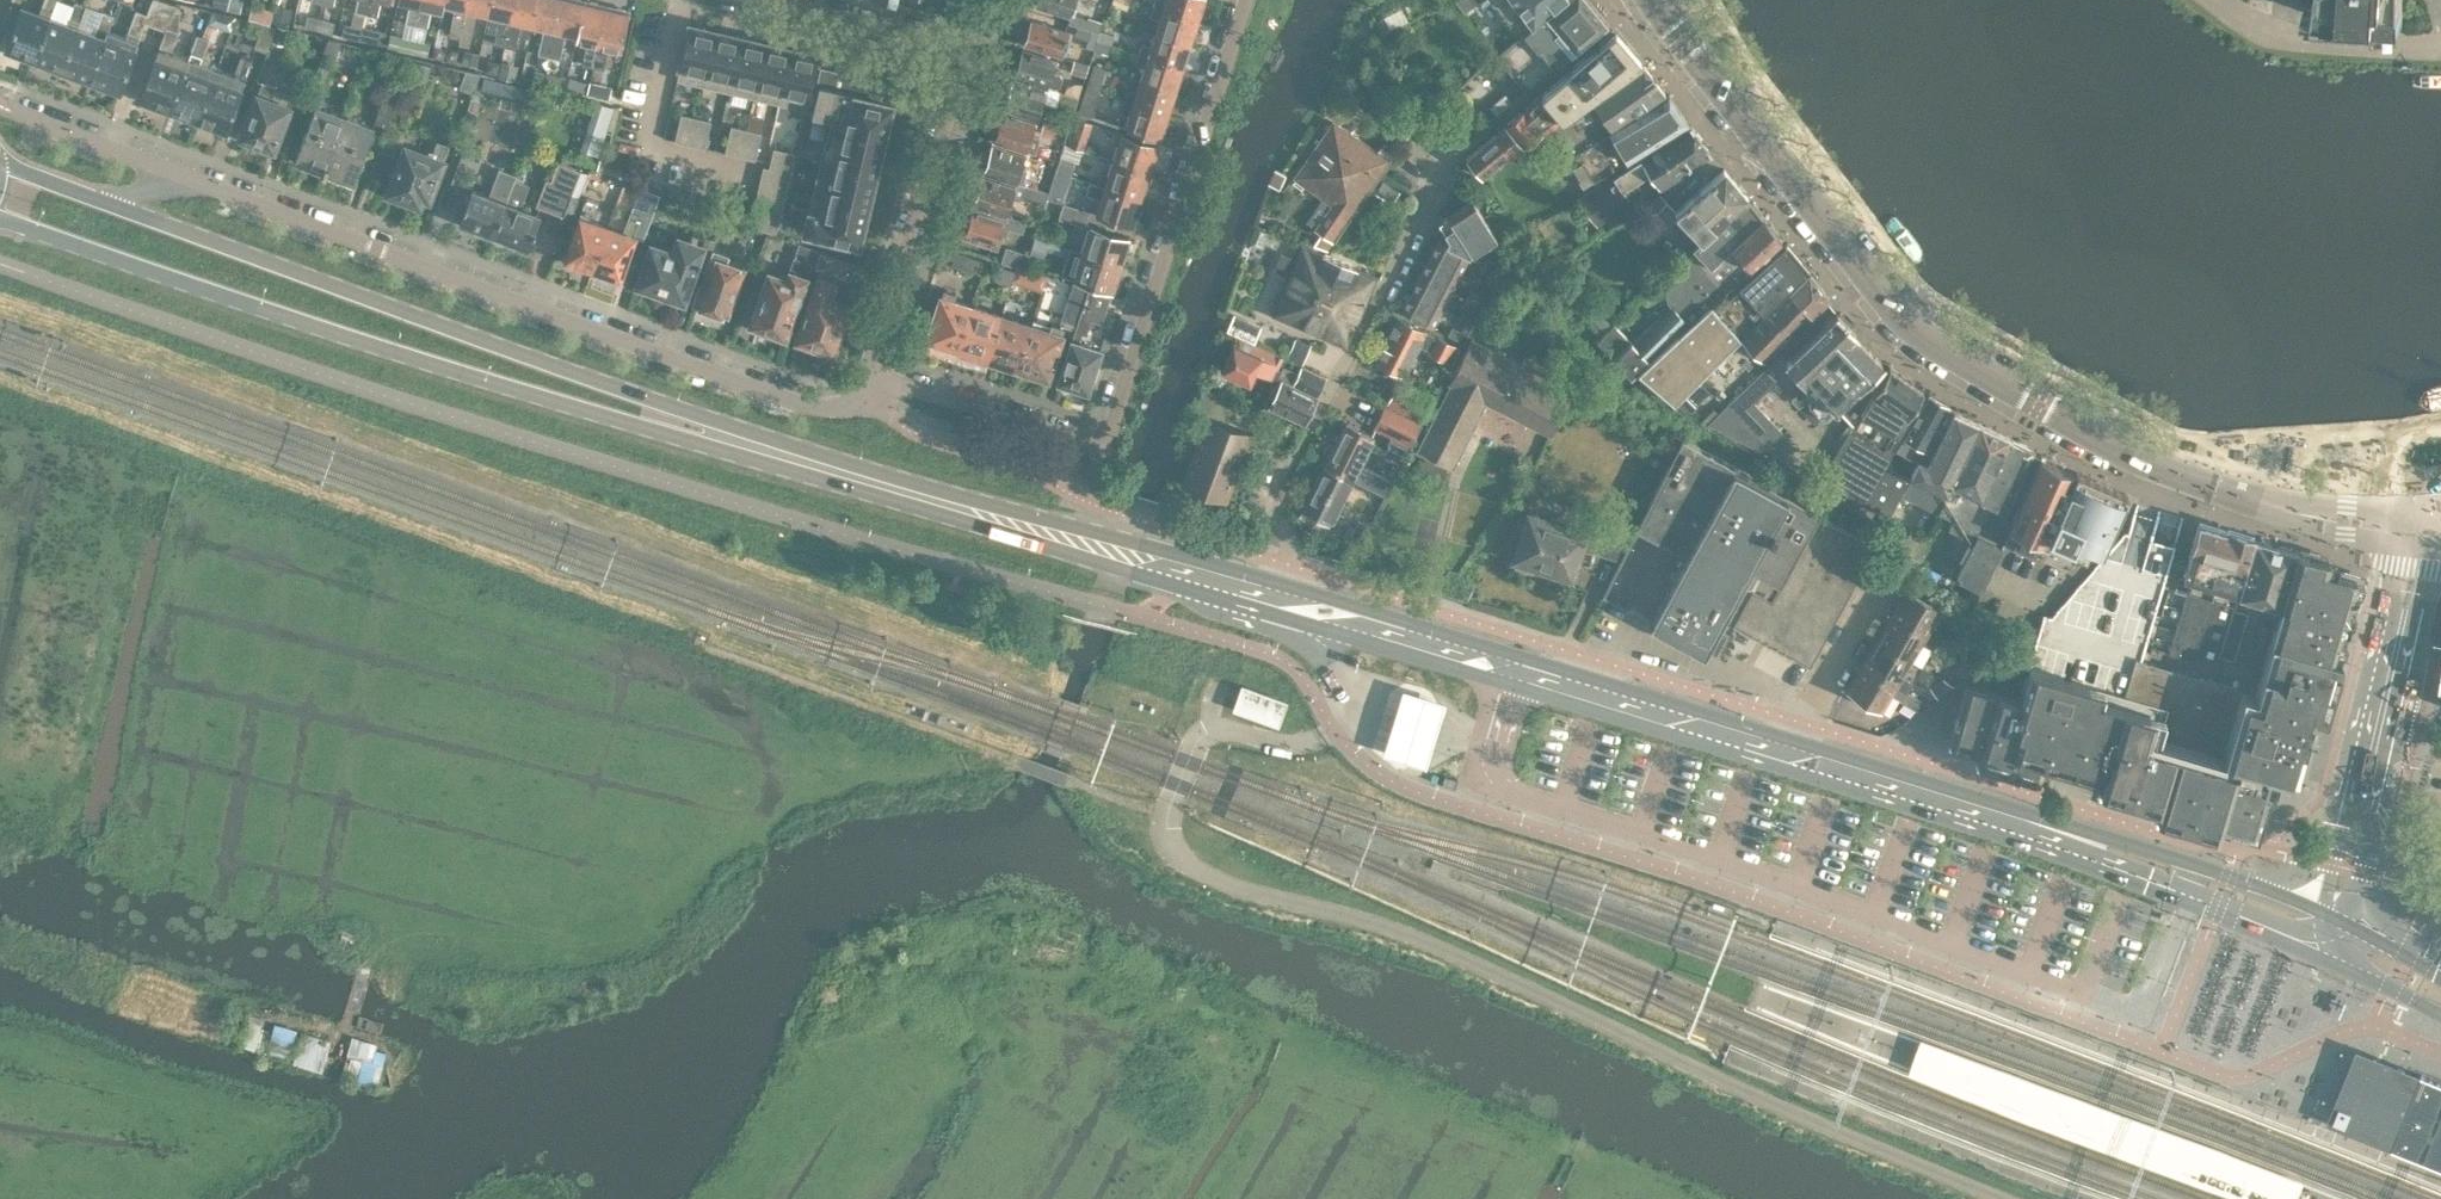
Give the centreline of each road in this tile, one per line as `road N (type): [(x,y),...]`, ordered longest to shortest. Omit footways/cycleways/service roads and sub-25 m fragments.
road 1 (primary): [(0,219),(644,428),(1780,768)]
road 2 (primary): [(1796,739),(1286,583),(869,469),(106,201)]
road 3 (track): [(1168,812),(1013,758),(970,771),(848,784),(761,828),(639,928),(610,941),(421,930),(381,945),(367,962),(336,1074)]
road 4 (tertiary): [(2410,526),(2288,512),(2160,471),(1955,355),(1883,293),(1653,0)]
road 5 (residential): [(866,398),(814,407),(187,177)]
road 6 (residential): [(875,377),(1103,455),(1245,0)]
road 7 (primary): [(1780,768),(2149,880),(2321,957)]
road 8 (primary): [(2317,908),(1796,739)]
road 9 (secondary): [(2356,925),(2436,522)]
road 10 (secondary): [(2410,526),(2317,908)]
road 11 (residential): [(875,377),(876,341),(967,49)]
road 12 (unclassified): [(2216,0),(2282,35),(2440,44)]
road 13 (residential): [(761,0),(967,49)]
road 14 (residential): [(1884,577),(1796,739)]
road 15 (residential): [(187,177),(15,112)]
road 16 (primary): [(2321,957),(2440,1015)]

